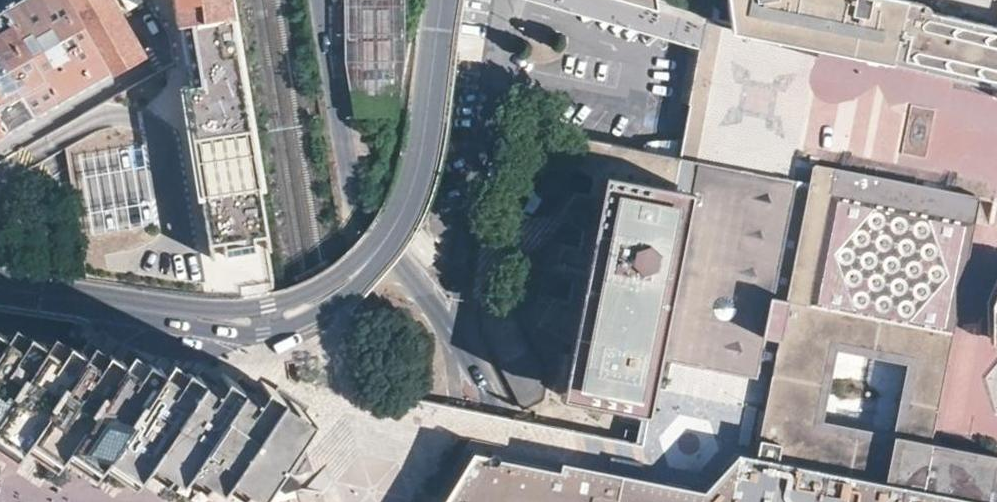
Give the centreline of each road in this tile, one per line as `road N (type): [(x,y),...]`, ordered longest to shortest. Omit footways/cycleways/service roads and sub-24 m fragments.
road 1 (tertiary): [(317,0),(346,176),(366,218),(491,391),(507,435),(511,501)]
road 2 (unclassified): [(0,319),(273,367),(286,389),(303,501)]
road 3 (unclassified): [(42,293),(55,302),(257,329),(315,310),(358,268)]
road 4 (unclassified): [(358,268),(264,305),(212,308),(58,286),(42,293)]
road 5 (unclassified): [(358,268),(399,215),(410,186),(442,0)]
road 6 (residential): [(147,62),(0,146)]

